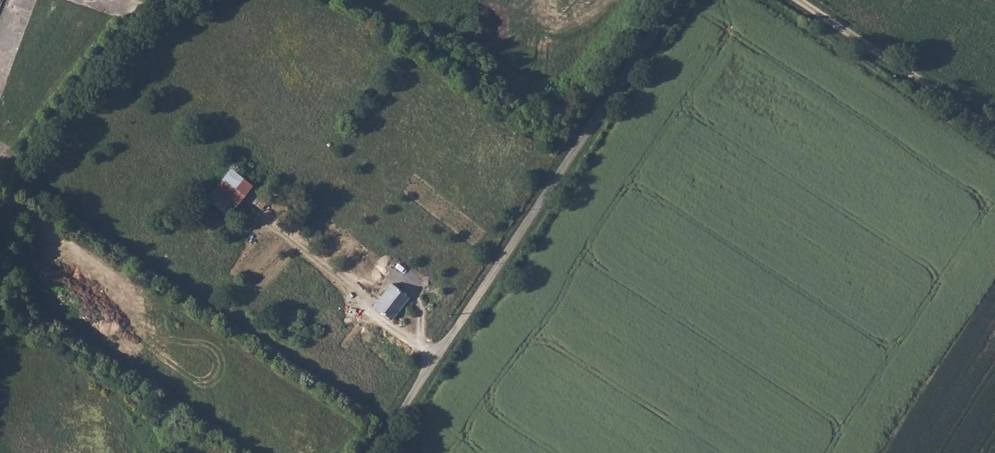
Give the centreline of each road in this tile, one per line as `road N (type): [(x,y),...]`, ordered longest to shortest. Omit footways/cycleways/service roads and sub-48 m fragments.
road 1 (unclassified): [(677,0),(374,452)]
road 2 (unclassified): [(798,0),(994,131)]
road 3 (unclassified): [(16,170),(93,64),(164,0)]

